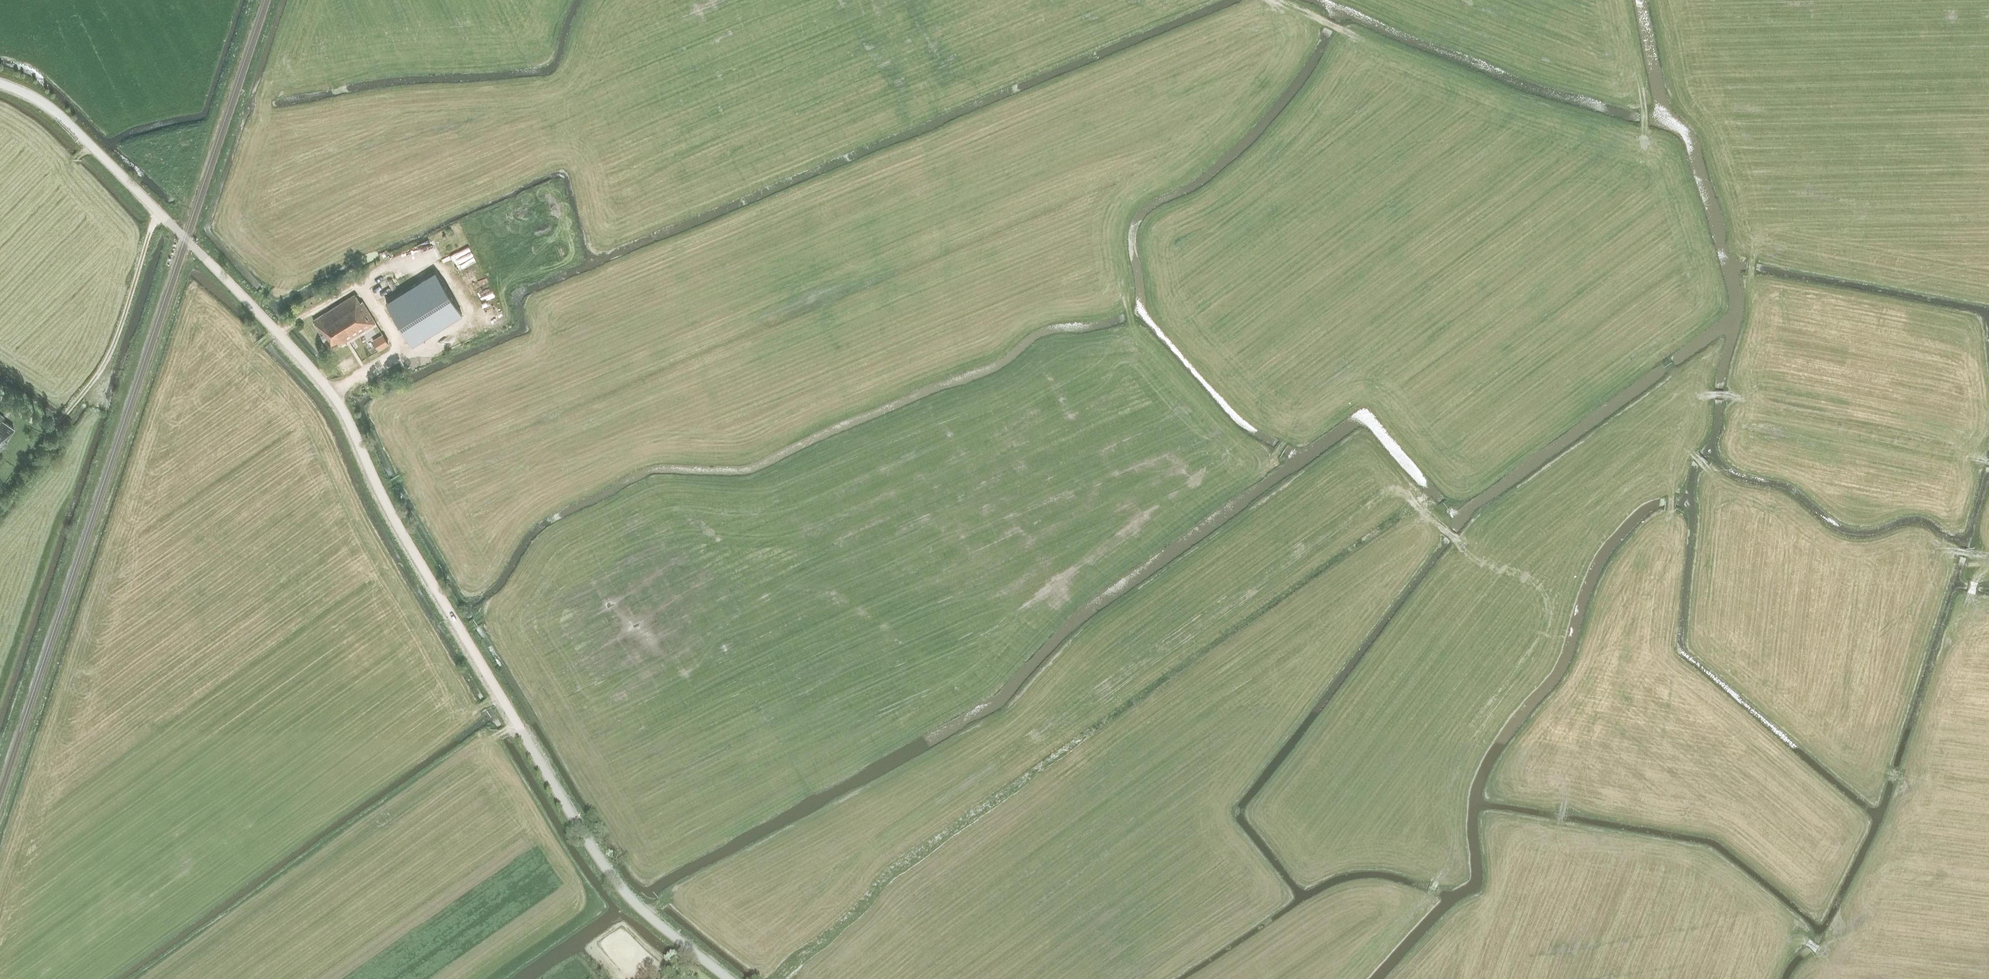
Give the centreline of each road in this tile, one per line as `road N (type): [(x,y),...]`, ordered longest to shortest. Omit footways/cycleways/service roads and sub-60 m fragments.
road 1 (tertiary): [(729,978),(643,911),(605,867),(398,527),(323,382),(56,112),(0,84)]

